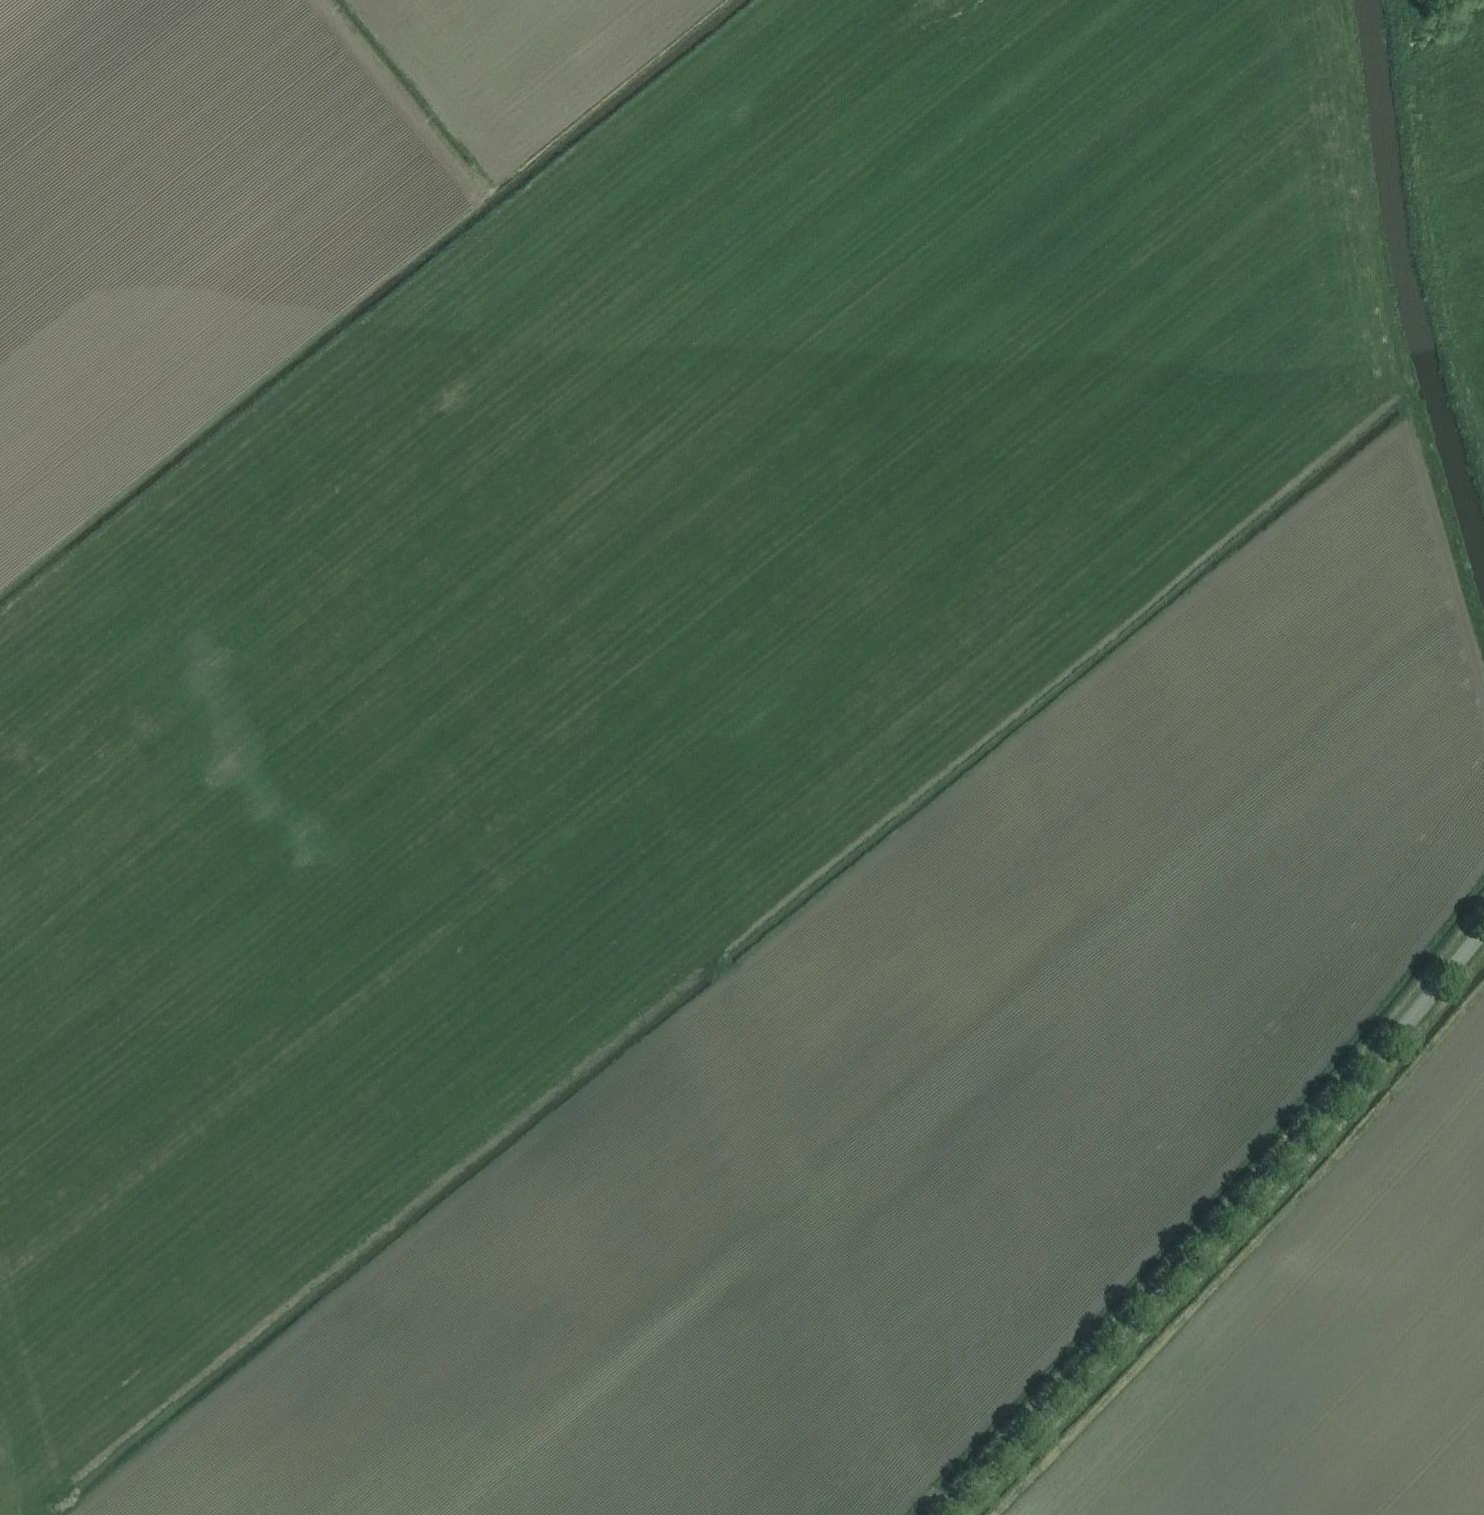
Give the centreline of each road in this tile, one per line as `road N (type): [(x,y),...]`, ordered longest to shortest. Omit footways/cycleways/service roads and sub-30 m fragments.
road 1 (unclassified): [(949,1514),(1446,982),(1483,931)]

